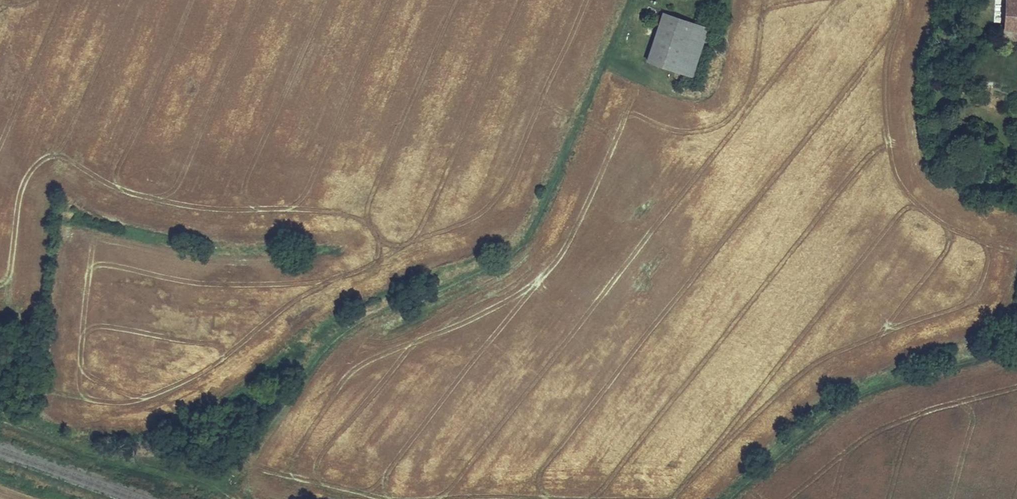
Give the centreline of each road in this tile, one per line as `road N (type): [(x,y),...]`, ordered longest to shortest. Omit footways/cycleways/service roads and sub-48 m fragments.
road 1 (track): [(0,425),(80,453),(182,467),(226,456),(275,414),(331,334),(512,246),(628,0)]
road 2 (track): [(1016,346),(853,398),(722,498)]

